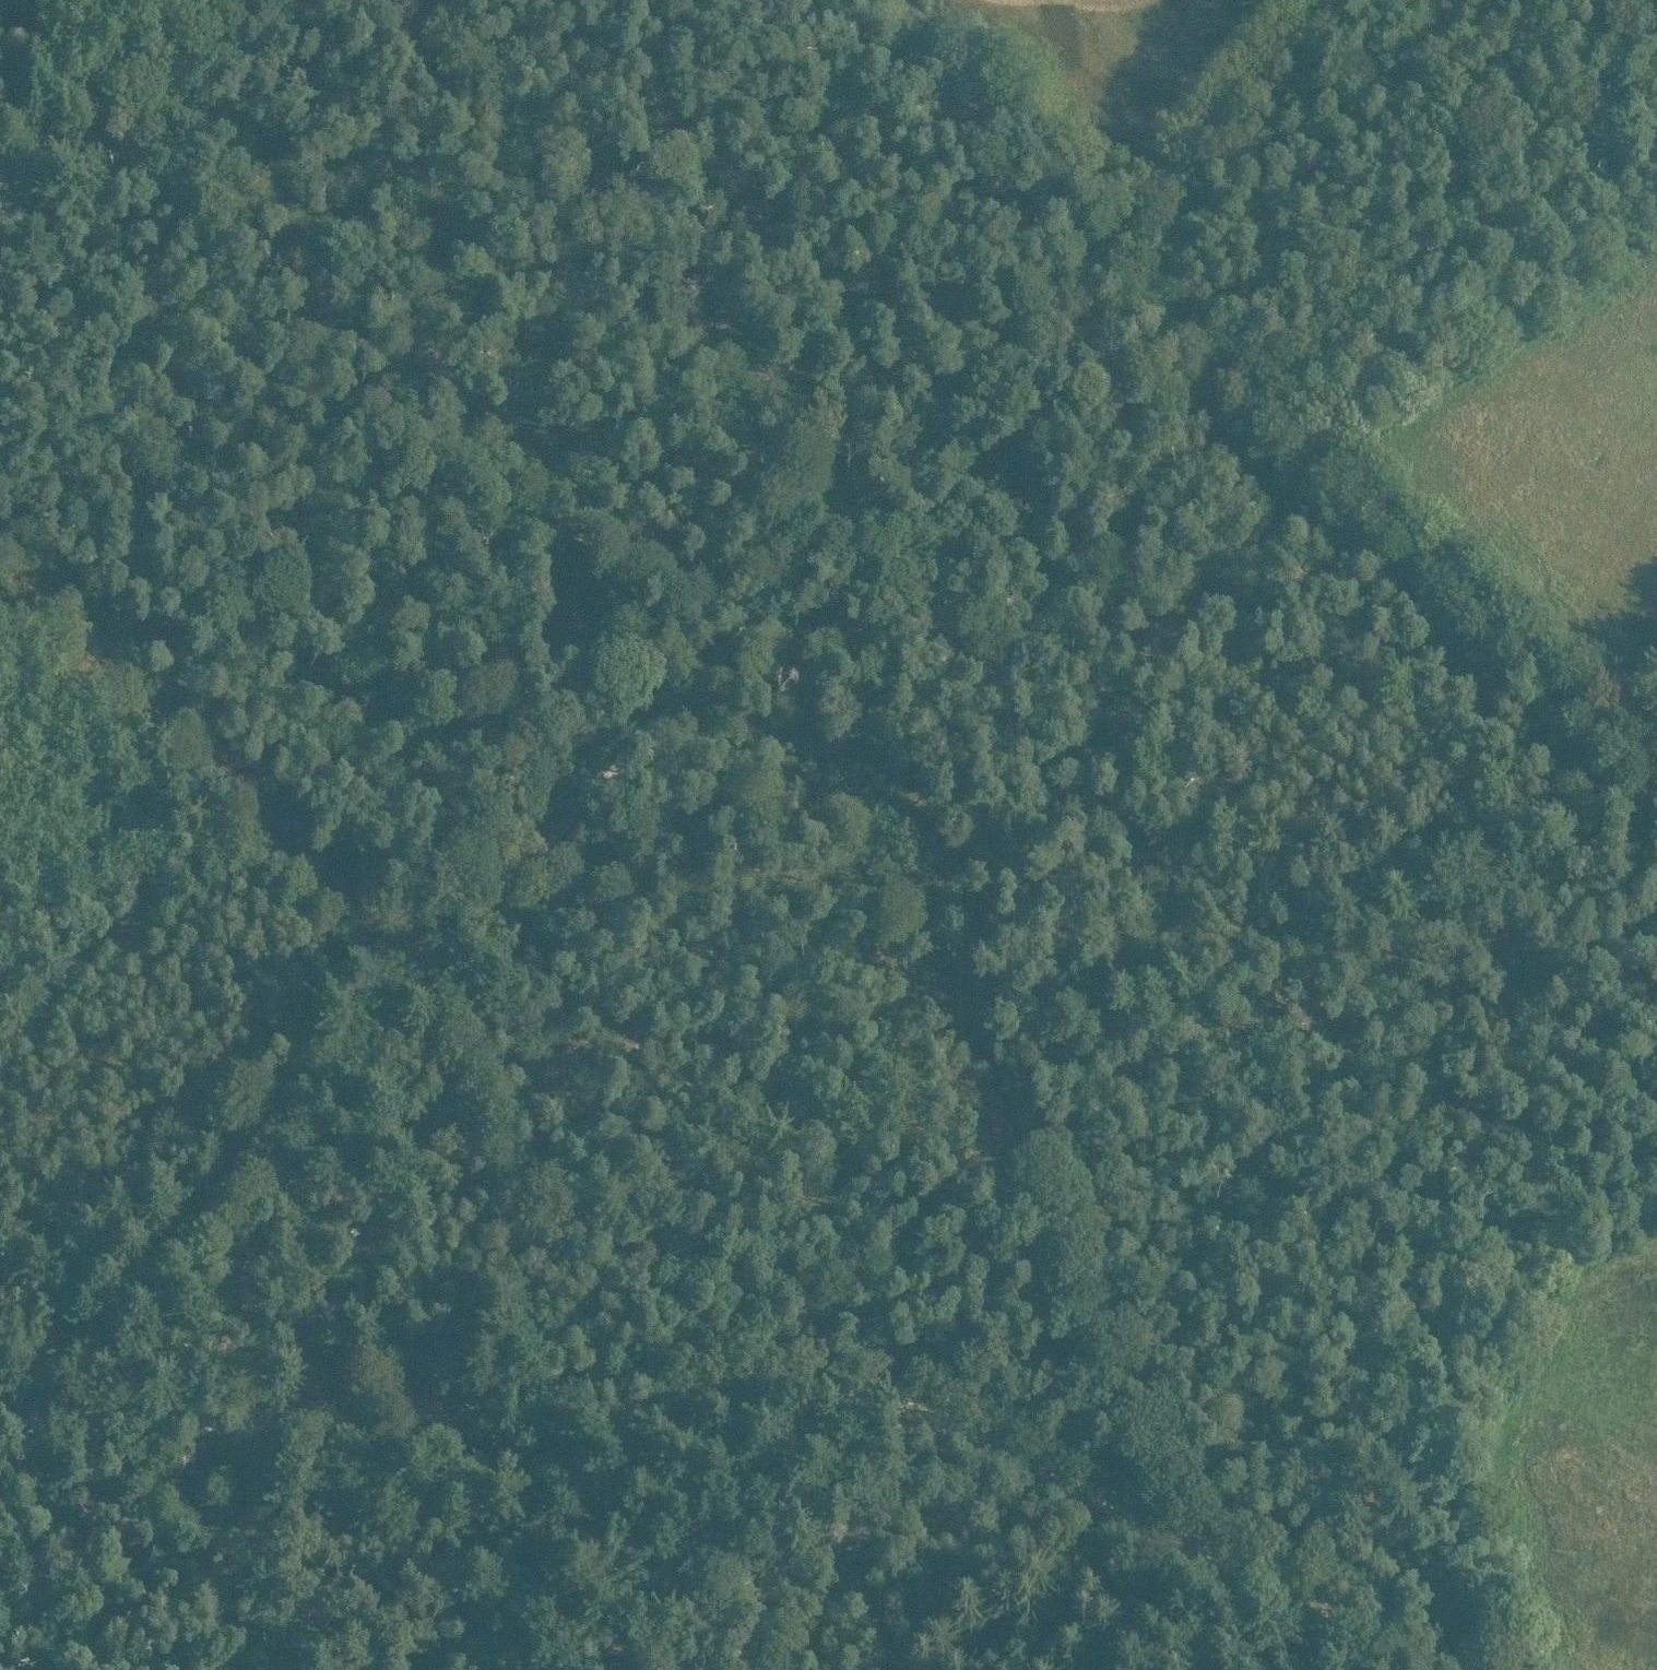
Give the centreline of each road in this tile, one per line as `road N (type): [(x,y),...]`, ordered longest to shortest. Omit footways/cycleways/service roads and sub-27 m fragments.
road 1 (track): [(415,984),(1068,287)]
road 2 (track): [(944,1449),(844,1401),(25,1431)]
road 3 (track): [(0,1445),(25,1431),(51,1374),(415,984)]
road 4 (track): [(944,1449),(1415,1669)]
road 5 (track): [(1133,219),(1331,0)]

